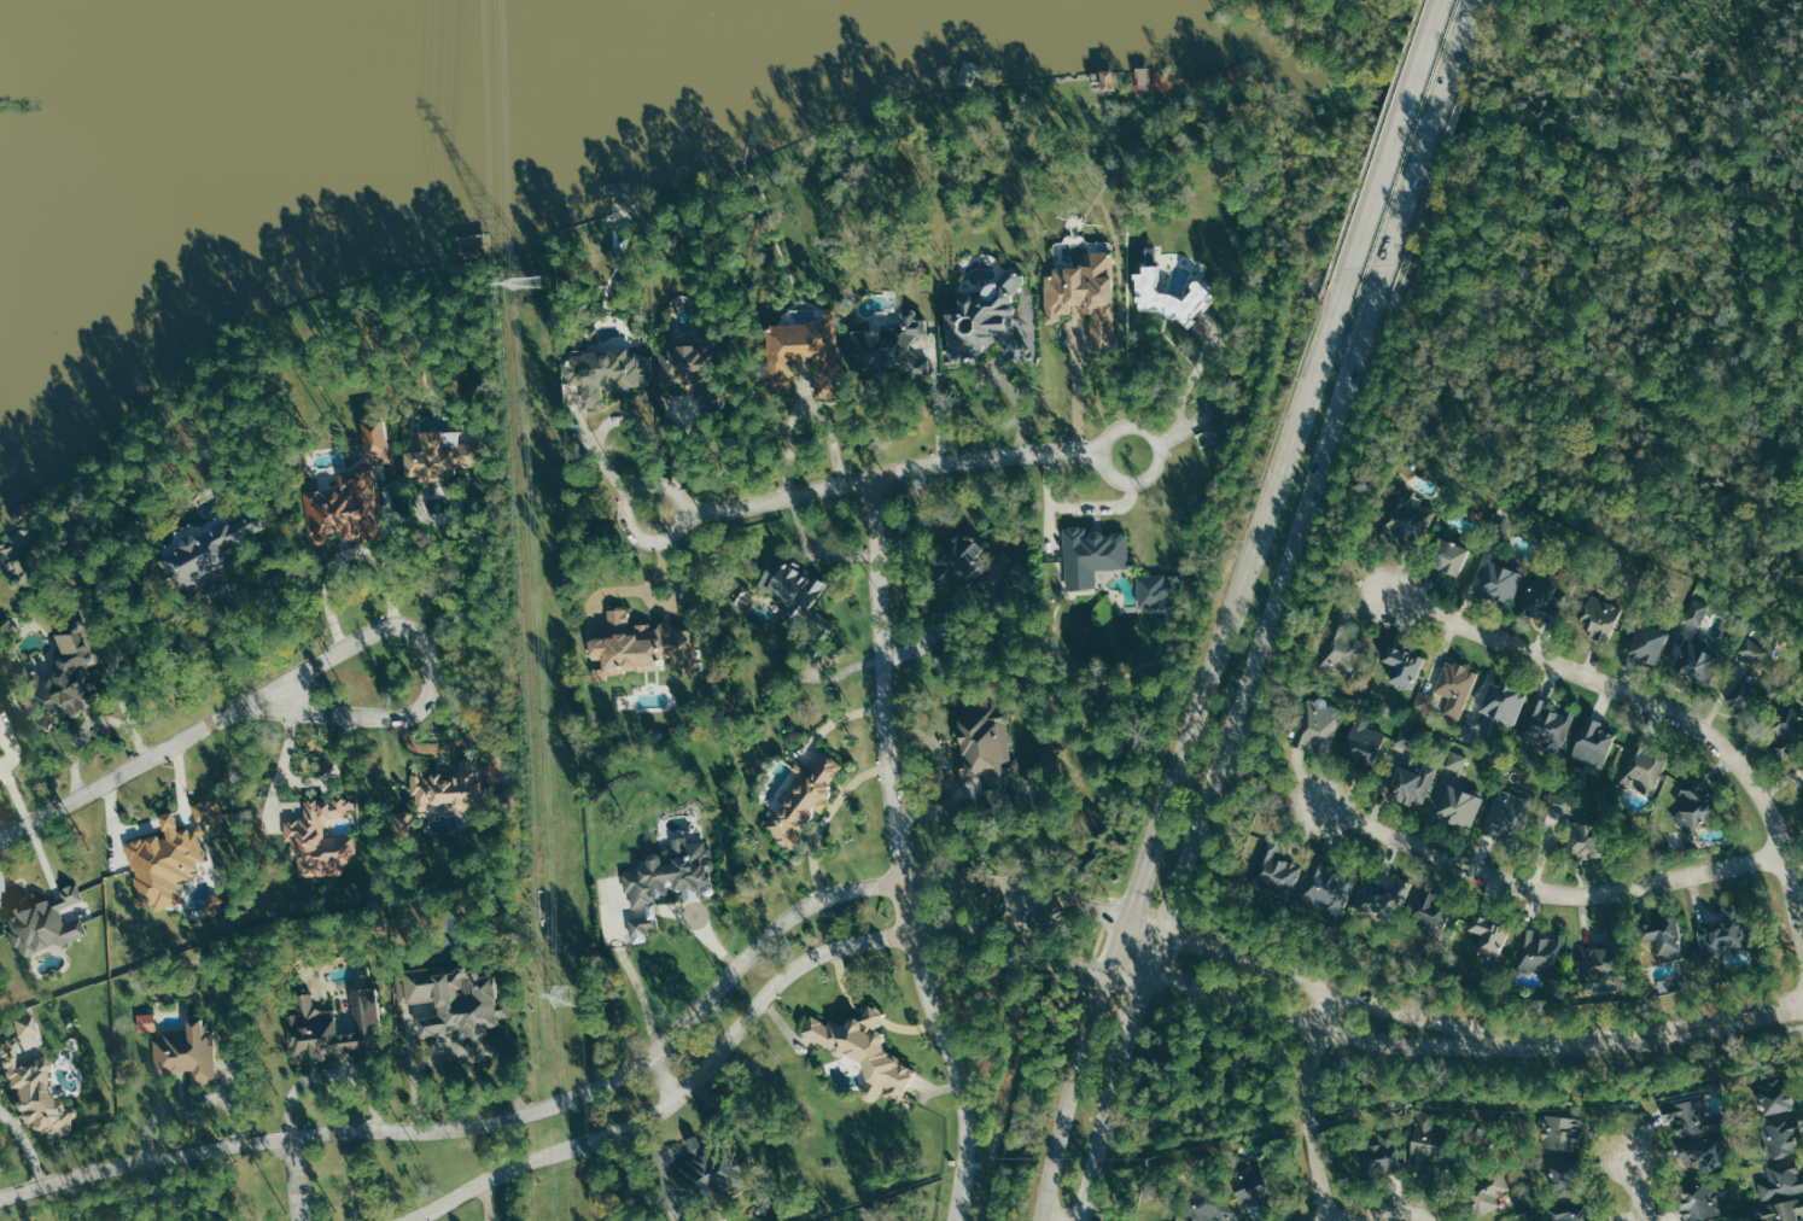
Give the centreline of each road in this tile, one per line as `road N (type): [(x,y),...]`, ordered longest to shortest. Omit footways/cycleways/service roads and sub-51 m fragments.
road 1 (residential): [(984,882),(852,889),(803,906),(650,1054),(580,1094),(467,1128),(344,1131),(199,1151),(101,1169),(0,1202)]
road 2 (secondary): [(1159,933),(1410,188)]
road 3 (secondary): [(1378,174),(1153,835)]
road 4 (residential): [(400,1220),(494,1174),(635,1123),(706,1069),(763,998),(811,958),(848,941),(985,927)]
road 5 (residential): [(1802,894),(1762,784),(1708,726),(1387,595)]
road 6 (residential): [(1792,854),(1632,887),(1570,888),(1509,875),(1313,805)]
road 7 (residential): [(1127,448),(916,466),(747,509),(652,513)]
road 8 (residential): [(870,477),(887,763),(905,905)]
road 9 (residential): [(263,702),(378,630),(416,635),(427,649),(428,688),(409,715),(263,702)]
road 10 (tertiary): [(1145,971),(1370,1039),(1489,1036)]
road 11 (tertiary): [(1489,1036),(1159,933)]
road 12 (residential): [(956,1220),(962,1092),(905,905)]
road 13 (tertiary): [(1802,1001),(1616,1034),(1489,1036)]
road 14 (residential): [(0,838),(263,702)]
road 15 (secondary): [(1105,970),(1040,1220)]
road 16 (residential): [(1330,991),(1308,1105),(1325,1220)]
road 17 (secondary): [(1410,188),(1473,0)]
road 18 (secondary): [(1437,0),(1378,174)]
road 19 (secondary): [(1084,1220),(1114,1074)]
road 20 (secondary): [(1114,1074),(1159,933)]
road 21 (residential): [(1125,921),(1046,893),(984,882)]
road 22 (secondary): [(1153,835),(1105,970)]
road 23 (residential): [(985,927),(1105,970)]

